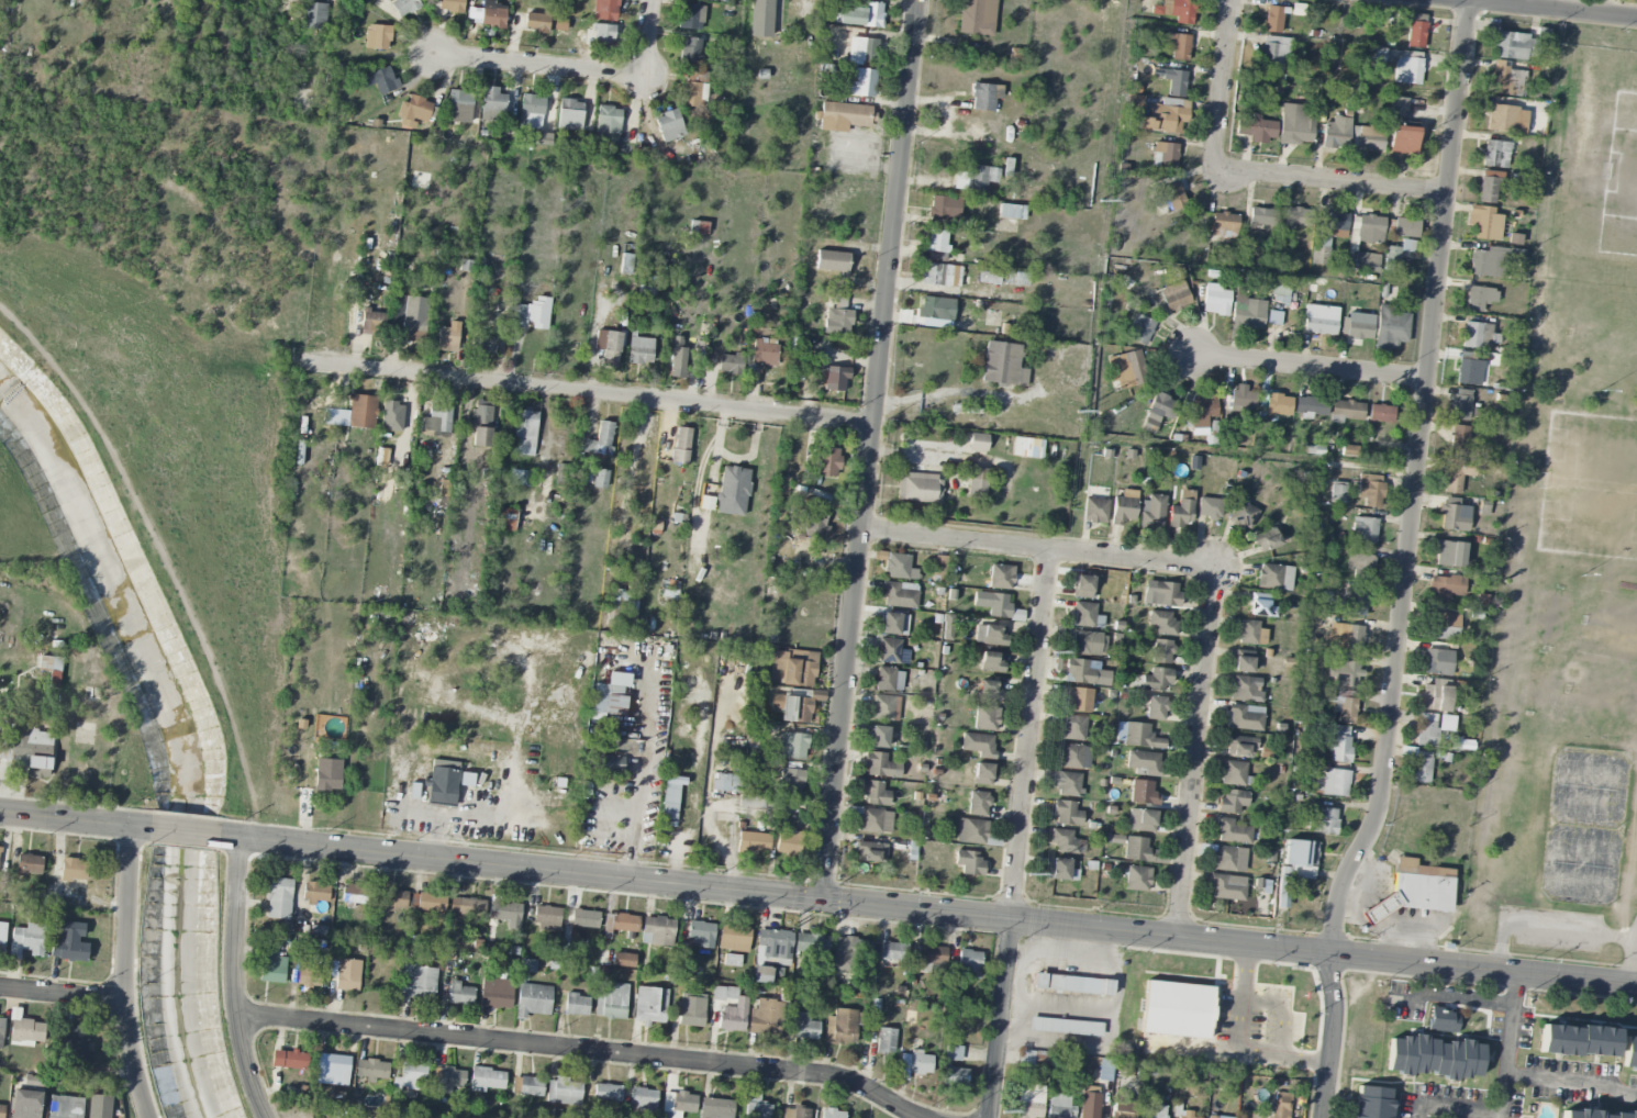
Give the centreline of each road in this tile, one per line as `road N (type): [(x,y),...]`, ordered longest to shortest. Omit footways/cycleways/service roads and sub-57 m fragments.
road 1 (secondary): [(1636,985),(220,835)]
road 2 (residential): [(1329,952),(1346,876),(1382,790),(1468,3)]
road 3 (residential): [(821,898),(920,0)]
road 4 (residential): [(919,1117),(826,1076),(234,1014)]
road 5 (residential): [(873,424),(301,364)]
road 6 (residential): [(1218,568),(1174,937)]
road 7 (residential): [(1010,918),(1050,550)]
road 8 (residential): [(860,530),(1218,568)]
road 9 (residential): [(129,825),(126,1003),(149,1117)]
road 10 (residential): [(240,837),(234,1014),(263,1117)]
road 11 (residential): [(1427,380),(1193,356)]
road 12 (residential): [(1448,198),(1214,175)]
road 13 (residential): [(437,56),(647,79)]
road 14 (residential): [(1437,0),(1636,20)]
road 15 (residential): [(1010,918),(990,1117)]
road 16 (residential): [(1214,175),(1231,0)]
road 17 (residential): [(1329,952),(1337,1022),(1327,1117)]
road 18 (secondary): [(149,827),(0,811)]
road 19 (residential): [(126,1003),(0,989)]

